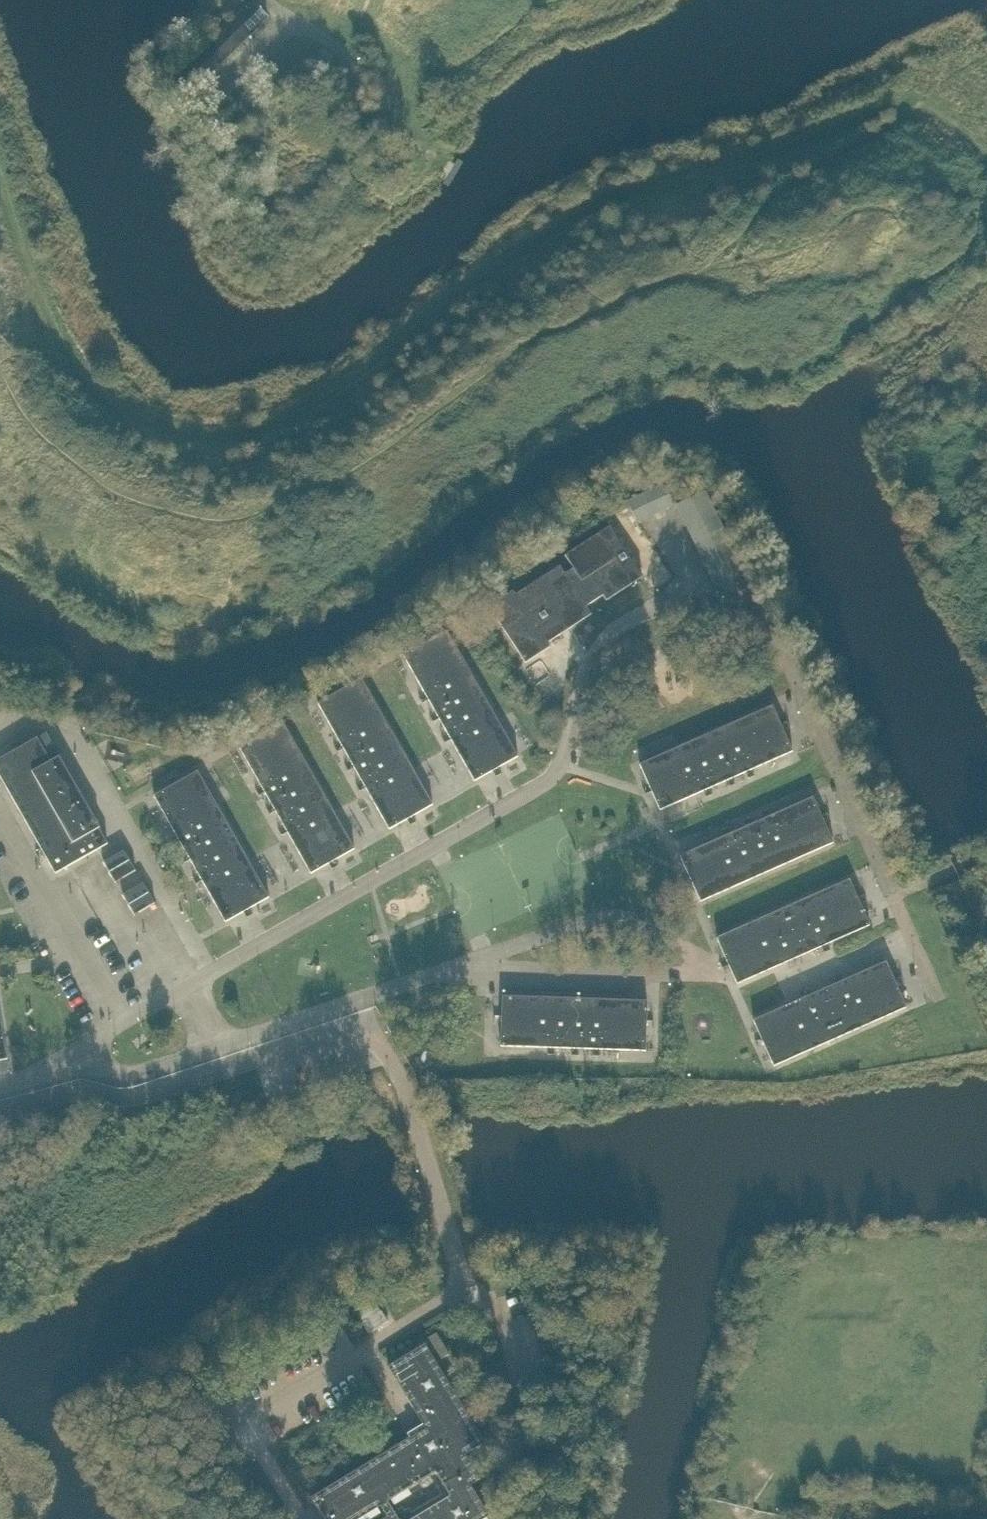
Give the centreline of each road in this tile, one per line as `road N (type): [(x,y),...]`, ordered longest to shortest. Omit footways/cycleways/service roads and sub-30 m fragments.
road 1 (track): [(913,103),(606,205),(419,330),(288,430),(244,445),(179,435),(107,400),(63,354),(0,182)]

